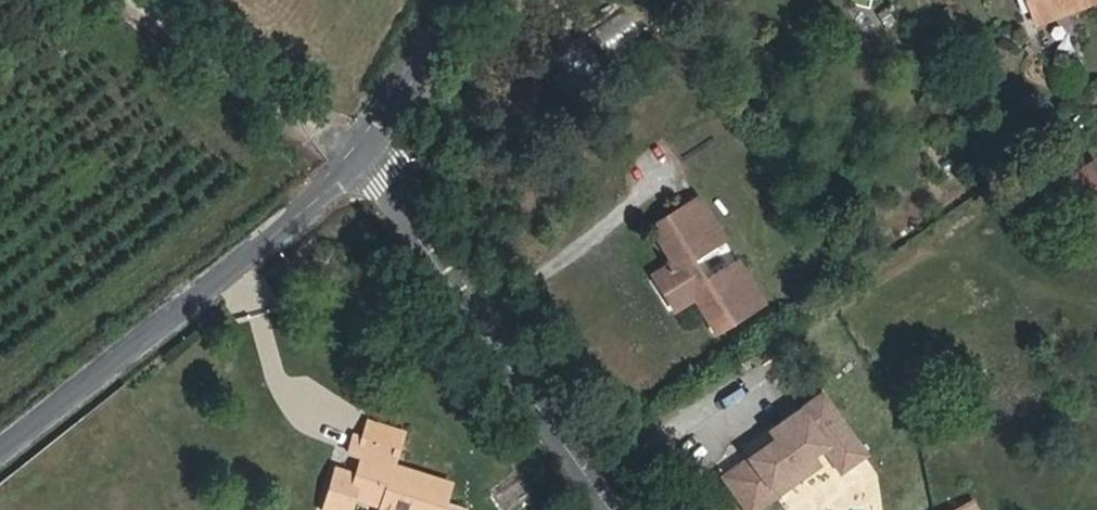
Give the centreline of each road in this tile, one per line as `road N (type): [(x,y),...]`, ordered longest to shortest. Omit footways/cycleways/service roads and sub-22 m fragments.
road 1 (tertiary): [(374,157),(0,457)]
road 2 (unclassified): [(374,157),(618,509)]
road 3 (track): [(129,0),(358,176)]
road 4 (tertiary): [(472,0),(374,157)]

